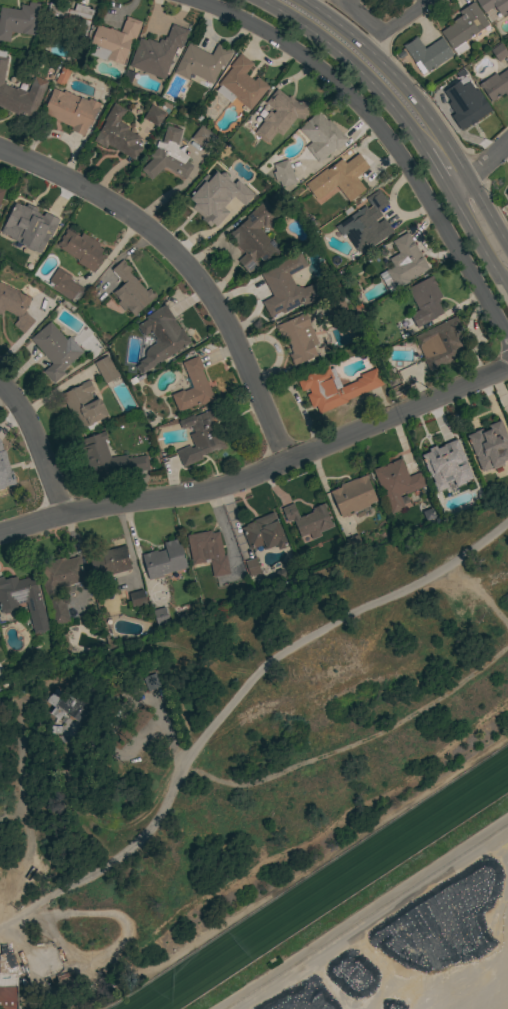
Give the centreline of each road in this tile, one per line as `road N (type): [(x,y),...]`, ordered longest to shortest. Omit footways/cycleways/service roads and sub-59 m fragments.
road 1 (residential): [(507,366),(223,485),(0,531)]
road 2 (residential): [(507,337),(426,194),(361,106),(279,37),(194,0)]
road 3 (residential): [(286,460),(226,322),(181,262),(119,209),(0,154)]
road 4 (primary): [(465,177),(388,68),(302,0)]
road 5 (primary): [(261,0),(344,56),(423,150)]
road 6 (residential): [(61,513),(42,449),(0,384)]

